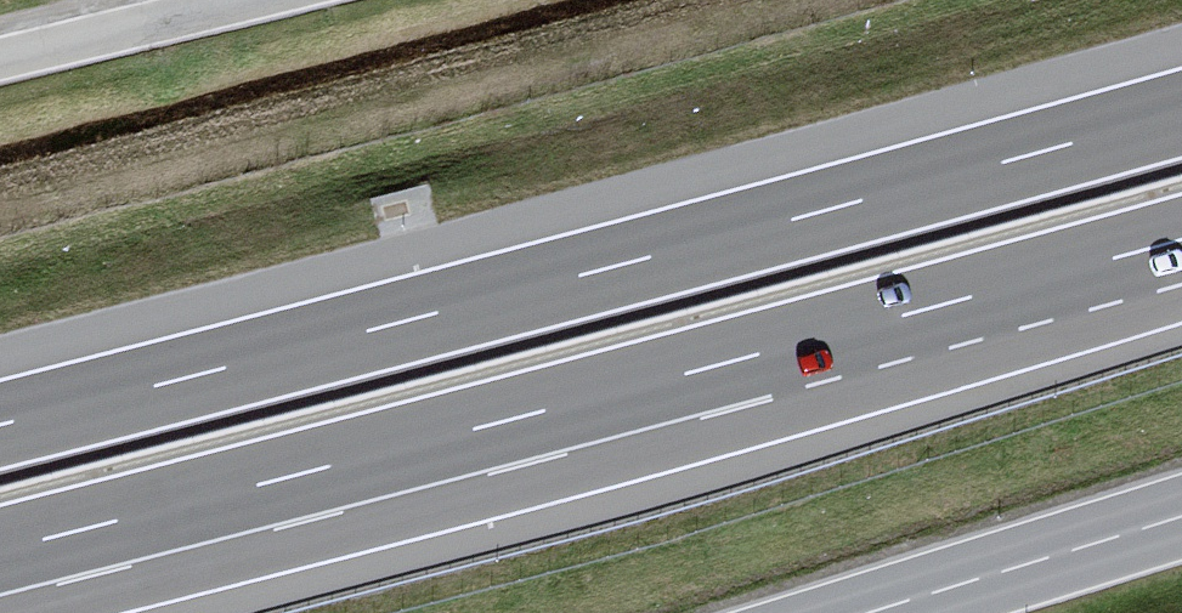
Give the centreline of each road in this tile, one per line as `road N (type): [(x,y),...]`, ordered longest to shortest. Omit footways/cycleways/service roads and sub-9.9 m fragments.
road 1 (motorway): [(0,552),(1181,241)]
road 2 (motorway): [(1181,111),(0,422)]
road 3 (tertiary): [(886,612),(1181,521)]
road 4 (unclassified): [(251,0),(0,60)]

